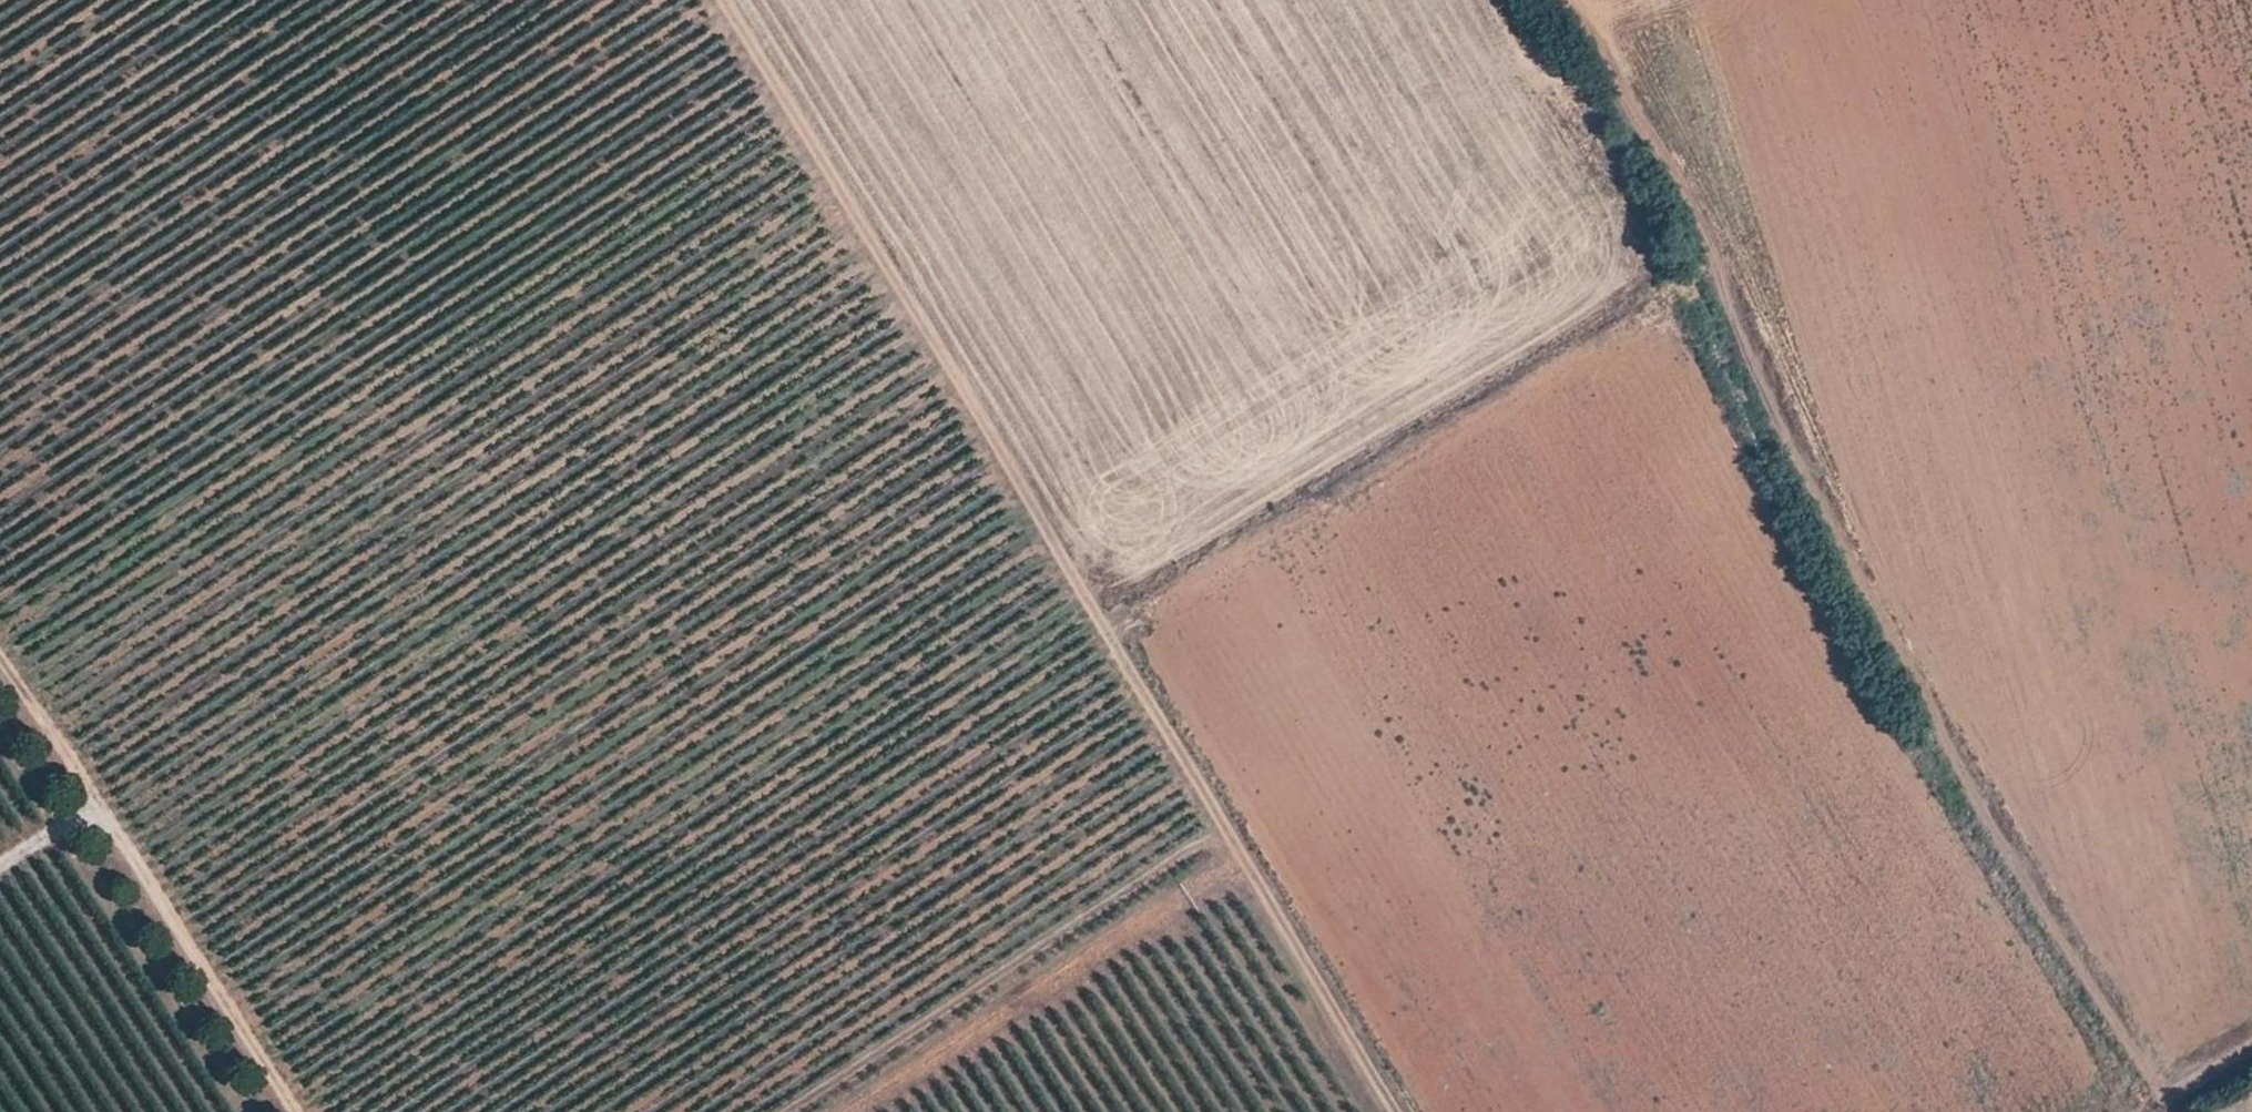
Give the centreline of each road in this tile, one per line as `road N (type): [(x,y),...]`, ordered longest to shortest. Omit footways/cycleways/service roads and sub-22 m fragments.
road 1 (track): [(728,0),(1410,1111)]
road 2 (track): [(296,1111),(0,658)]

